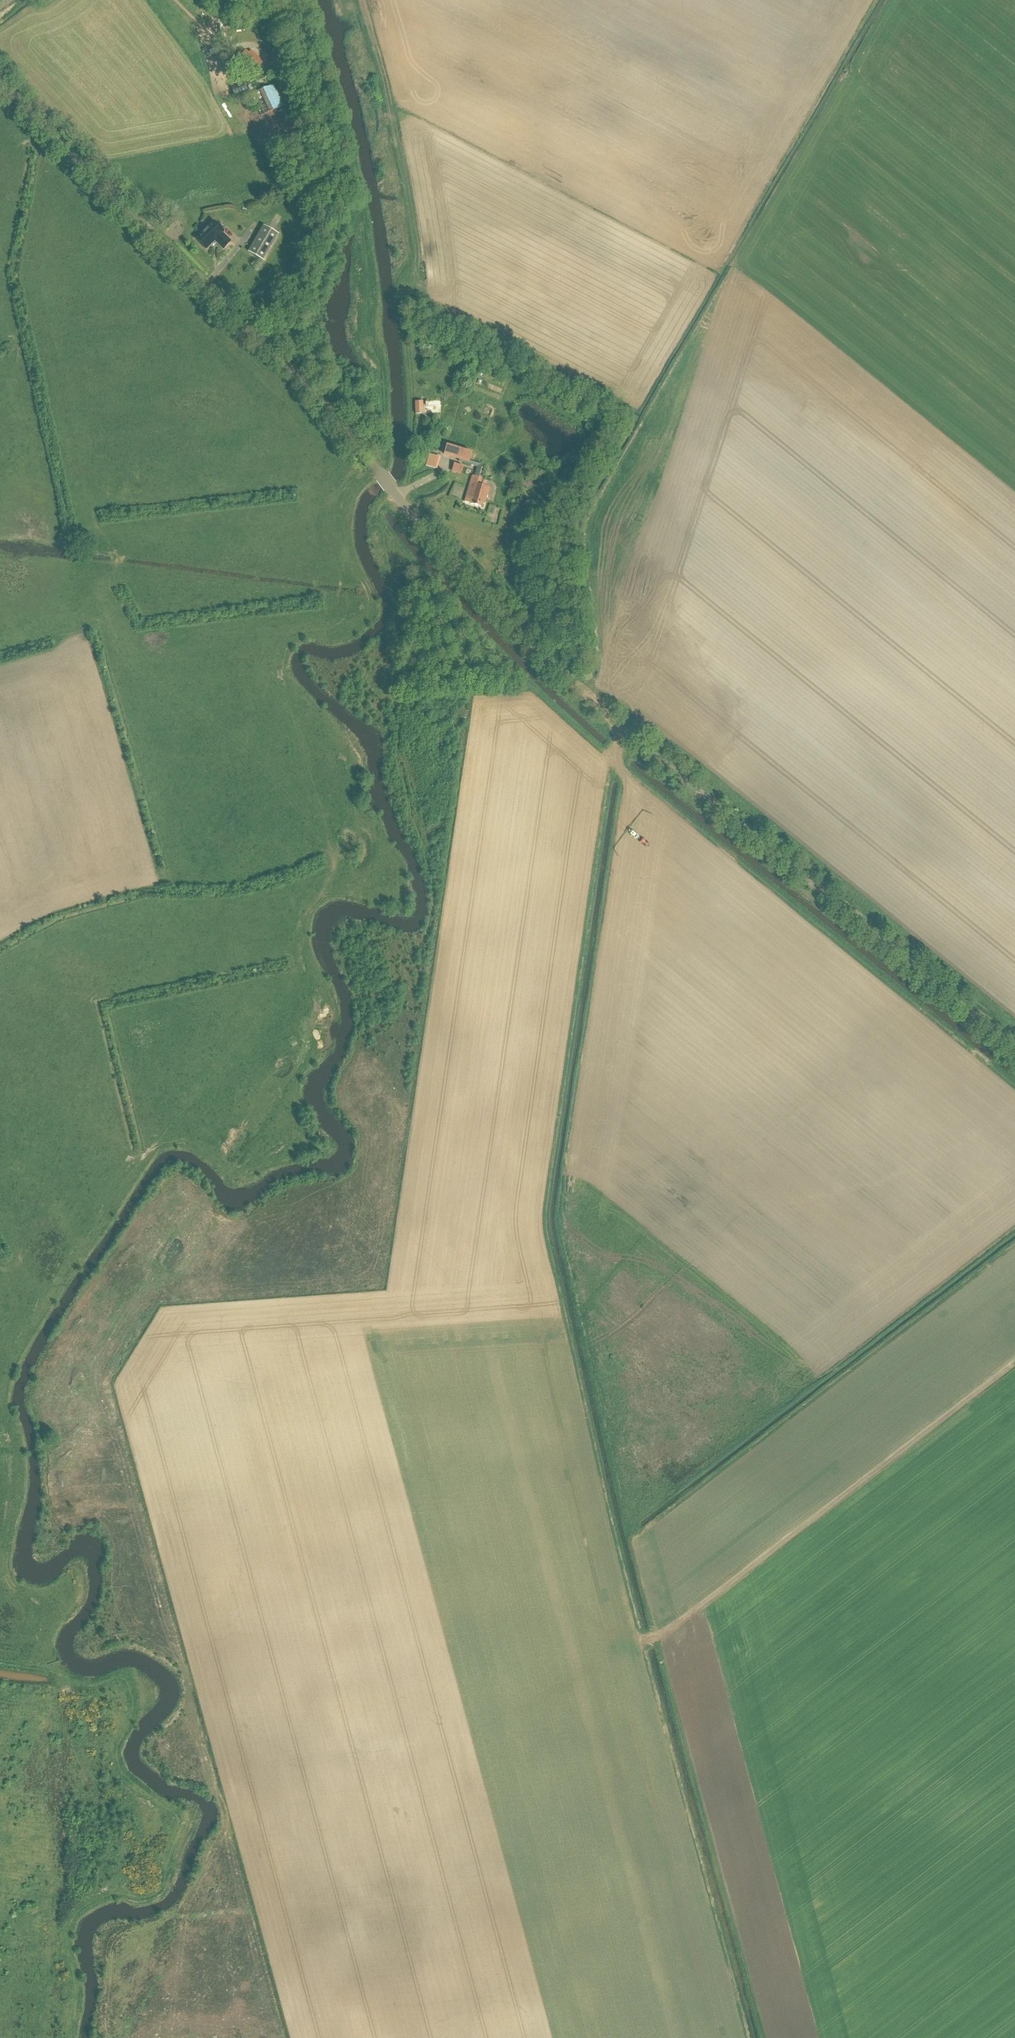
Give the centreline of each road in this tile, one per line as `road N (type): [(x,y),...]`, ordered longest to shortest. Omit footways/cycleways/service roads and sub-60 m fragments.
road 1 (unclassified): [(1014,1050),(590,702),(416,521),(328,404),(0,75)]

